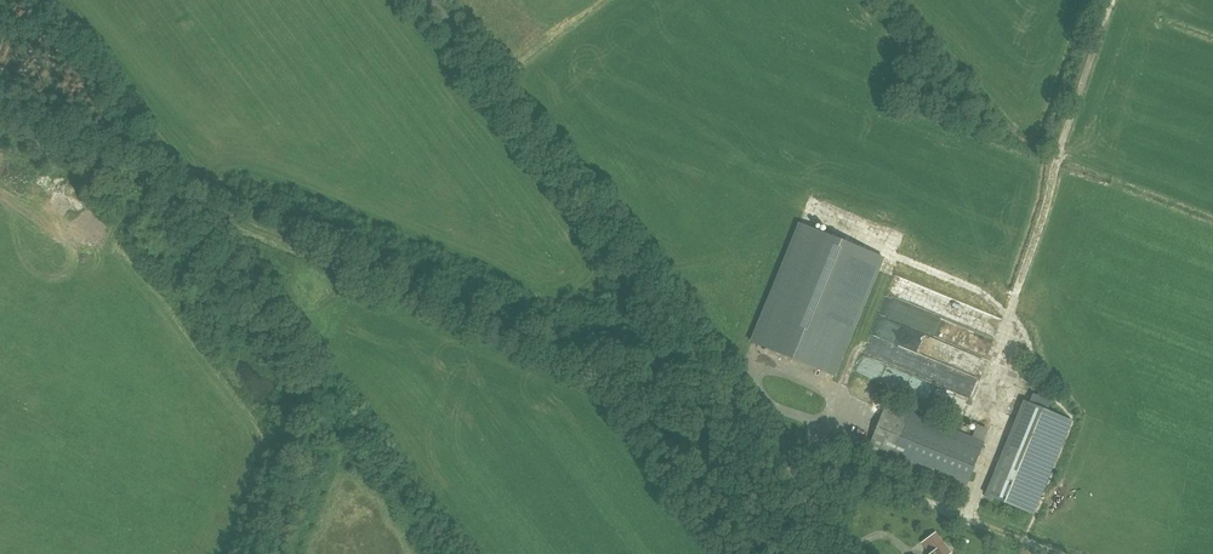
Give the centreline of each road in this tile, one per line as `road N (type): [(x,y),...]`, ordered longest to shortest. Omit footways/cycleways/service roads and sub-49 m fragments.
road 1 (track): [(755,434),(0,125)]
road 2 (unclassified): [(755,434),(435,0)]
road 3 (unclassified): [(1033,544),(755,434)]
road 4 (unclassified): [(847,553),(755,434)]

